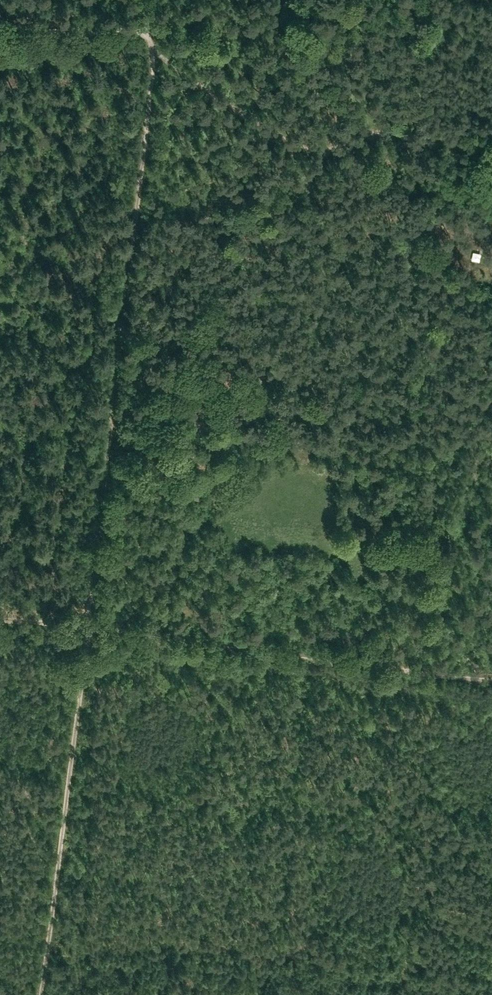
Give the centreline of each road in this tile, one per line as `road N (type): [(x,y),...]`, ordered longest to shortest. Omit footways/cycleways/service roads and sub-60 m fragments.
road 1 (track): [(80,625),(155,52)]
road 2 (track): [(491,683),(80,625)]
road 3 (track): [(35,994),(80,625)]
road 4 (track): [(491,125),(470,139),(377,133),(318,150),(230,107),(155,52)]
road 5 (track): [(327,522),(364,592),(376,668)]
road 6 (track): [(0,22),(147,31)]

